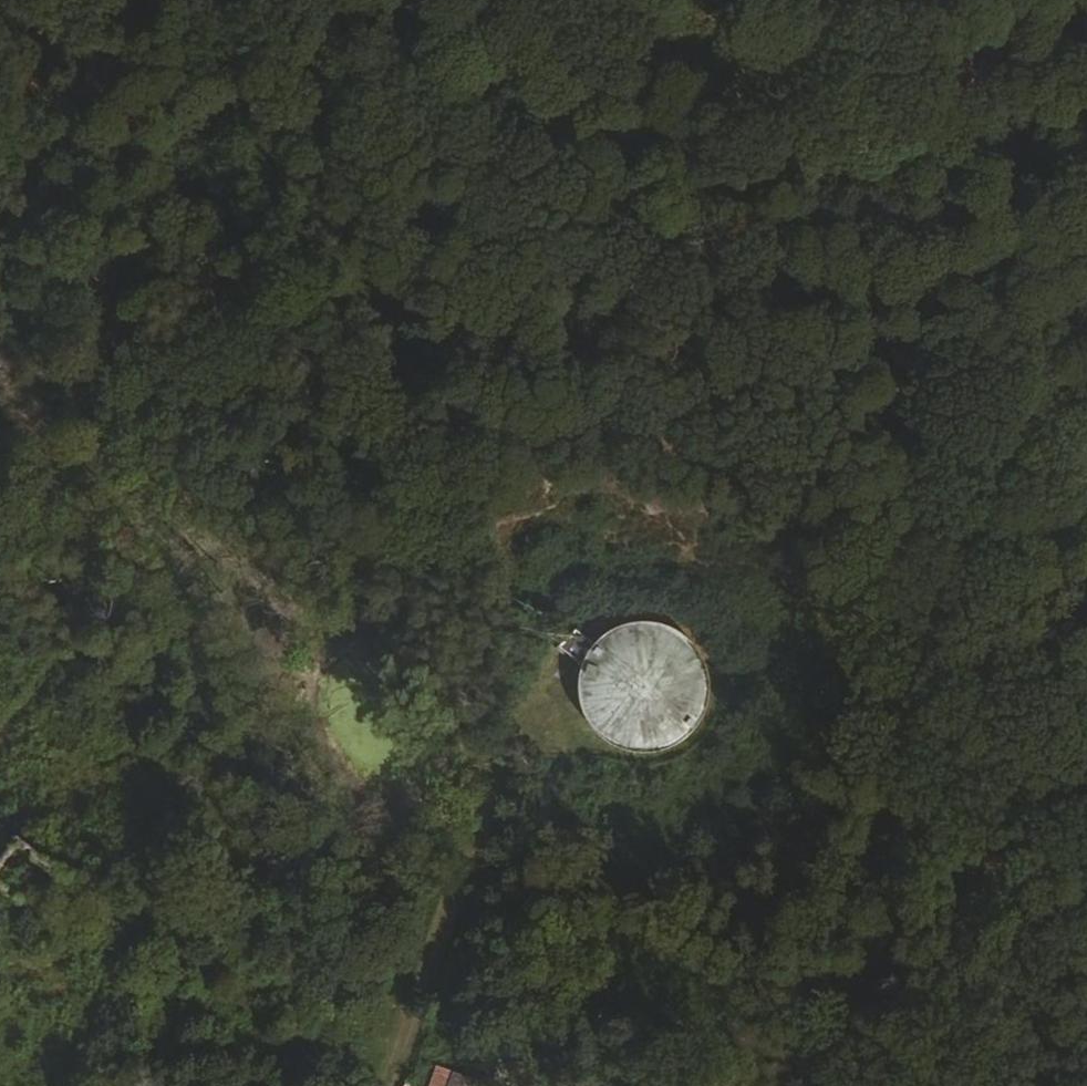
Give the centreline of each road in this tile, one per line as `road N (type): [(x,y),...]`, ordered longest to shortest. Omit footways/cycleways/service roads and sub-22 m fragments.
road 1 (track): [(391,1085),(518,722),(555,670)]

